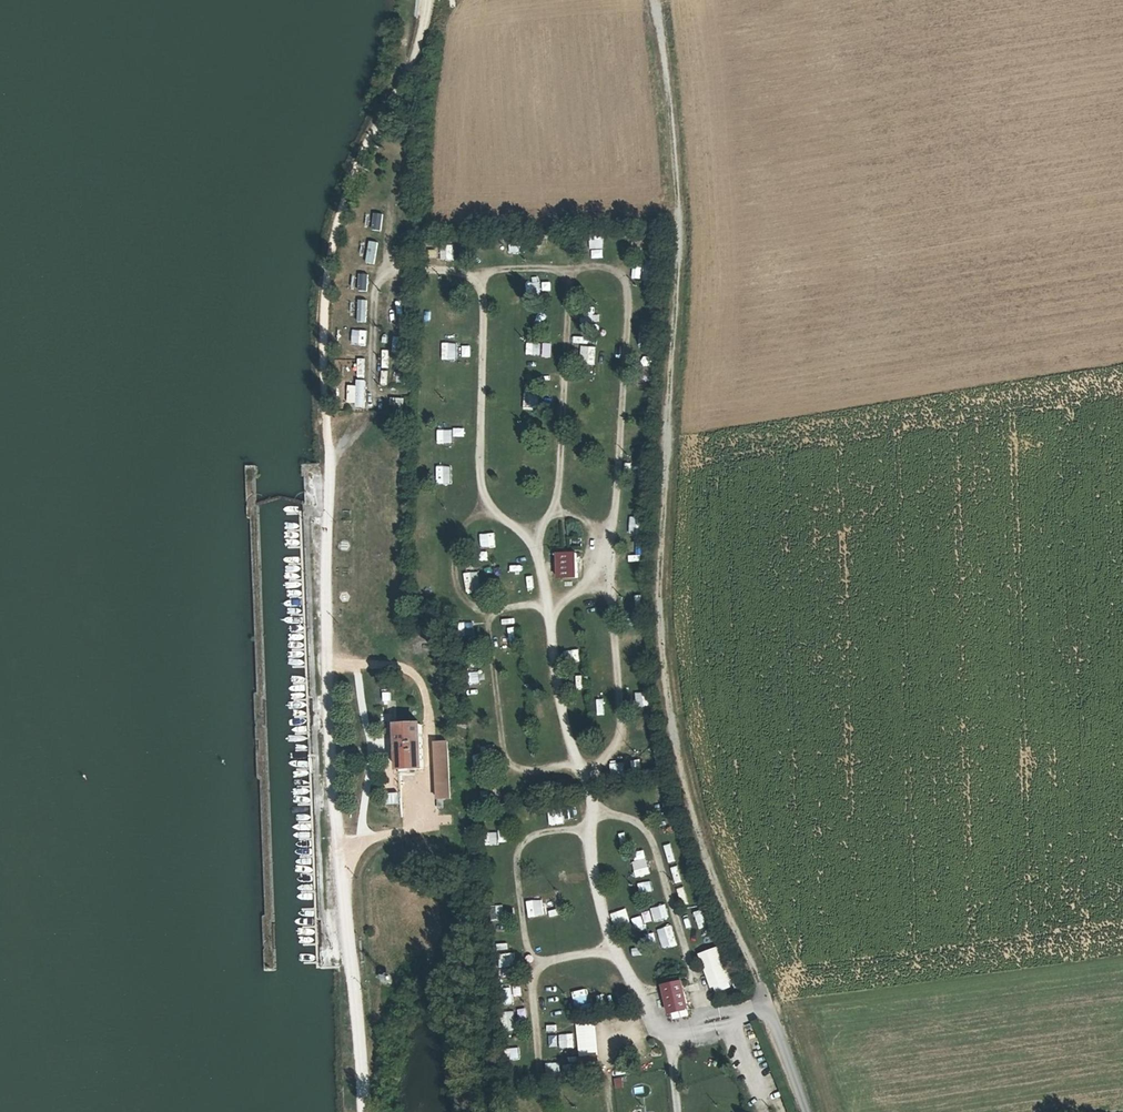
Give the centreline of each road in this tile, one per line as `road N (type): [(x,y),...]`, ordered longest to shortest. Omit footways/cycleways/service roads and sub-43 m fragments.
road 1 (track): [(746,961),(704,862),(674,757),(657,598),(676,295),(670,100),(655,0)]
road 2 (track): [(427,0),(412,62),(348,193),(329,253),(329,459)]
road 3 (track): [(329,459),(328,664)]
road 4 (unclassified): [(802,1111),(746,961)]

